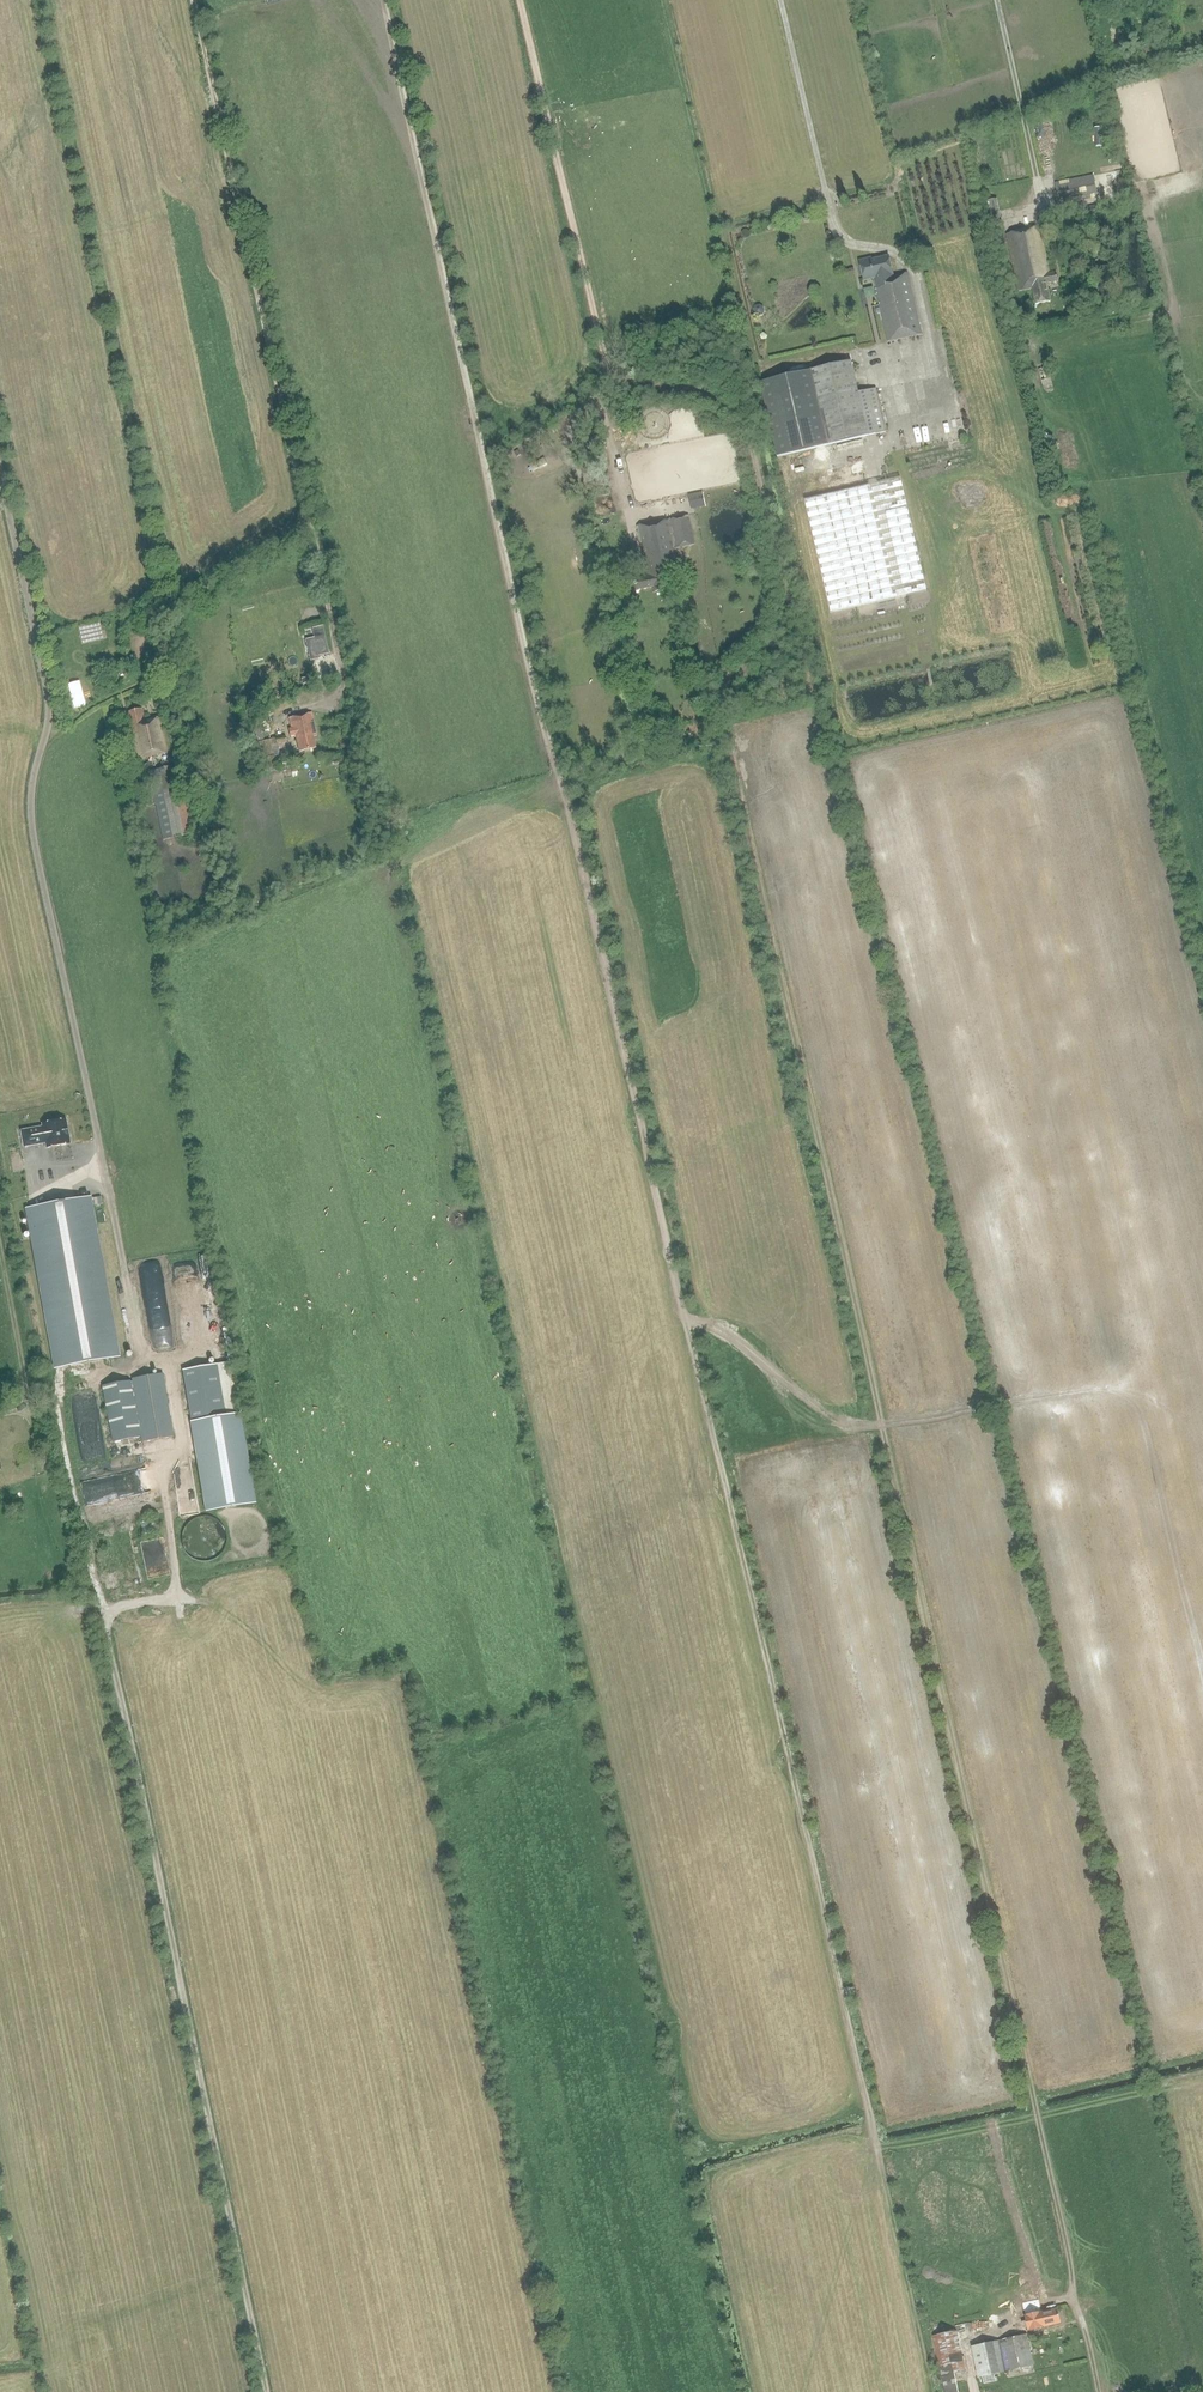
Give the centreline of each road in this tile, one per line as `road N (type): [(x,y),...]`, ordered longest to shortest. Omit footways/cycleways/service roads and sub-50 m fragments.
road 1 (track): [(1101,2391),(951,1691),(724,713),(732,683),(776,640),(785,617),(752,437),(708,400),(630,390),(609,377),(520,0)]
road 2 (track): [(0,482),(44,688),(29,798),(35,855),(144,1362)]
road 3 (track): [(996,0),(1041,183)]
road 4 (track): [(0,1265),(18,1368),(18,1397),(0,1403)]

